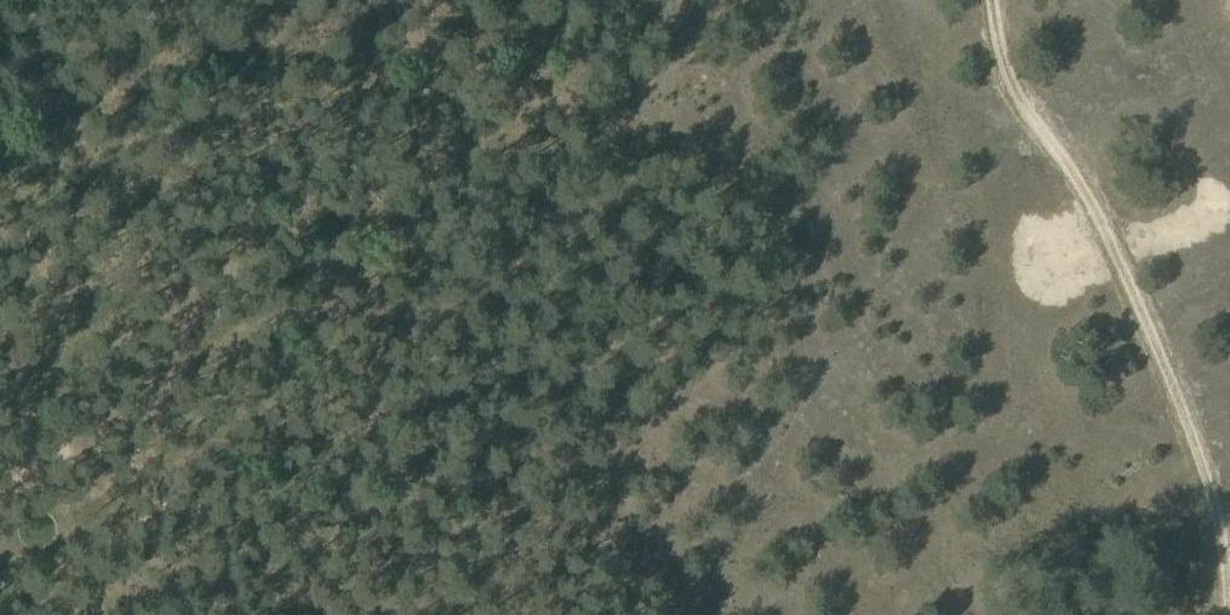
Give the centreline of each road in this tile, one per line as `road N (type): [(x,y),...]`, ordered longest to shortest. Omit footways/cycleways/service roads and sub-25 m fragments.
road 1 (track): [(1218,614),(1223,562),(1118,268),(1041,118),(1003,67),(990,0)]

